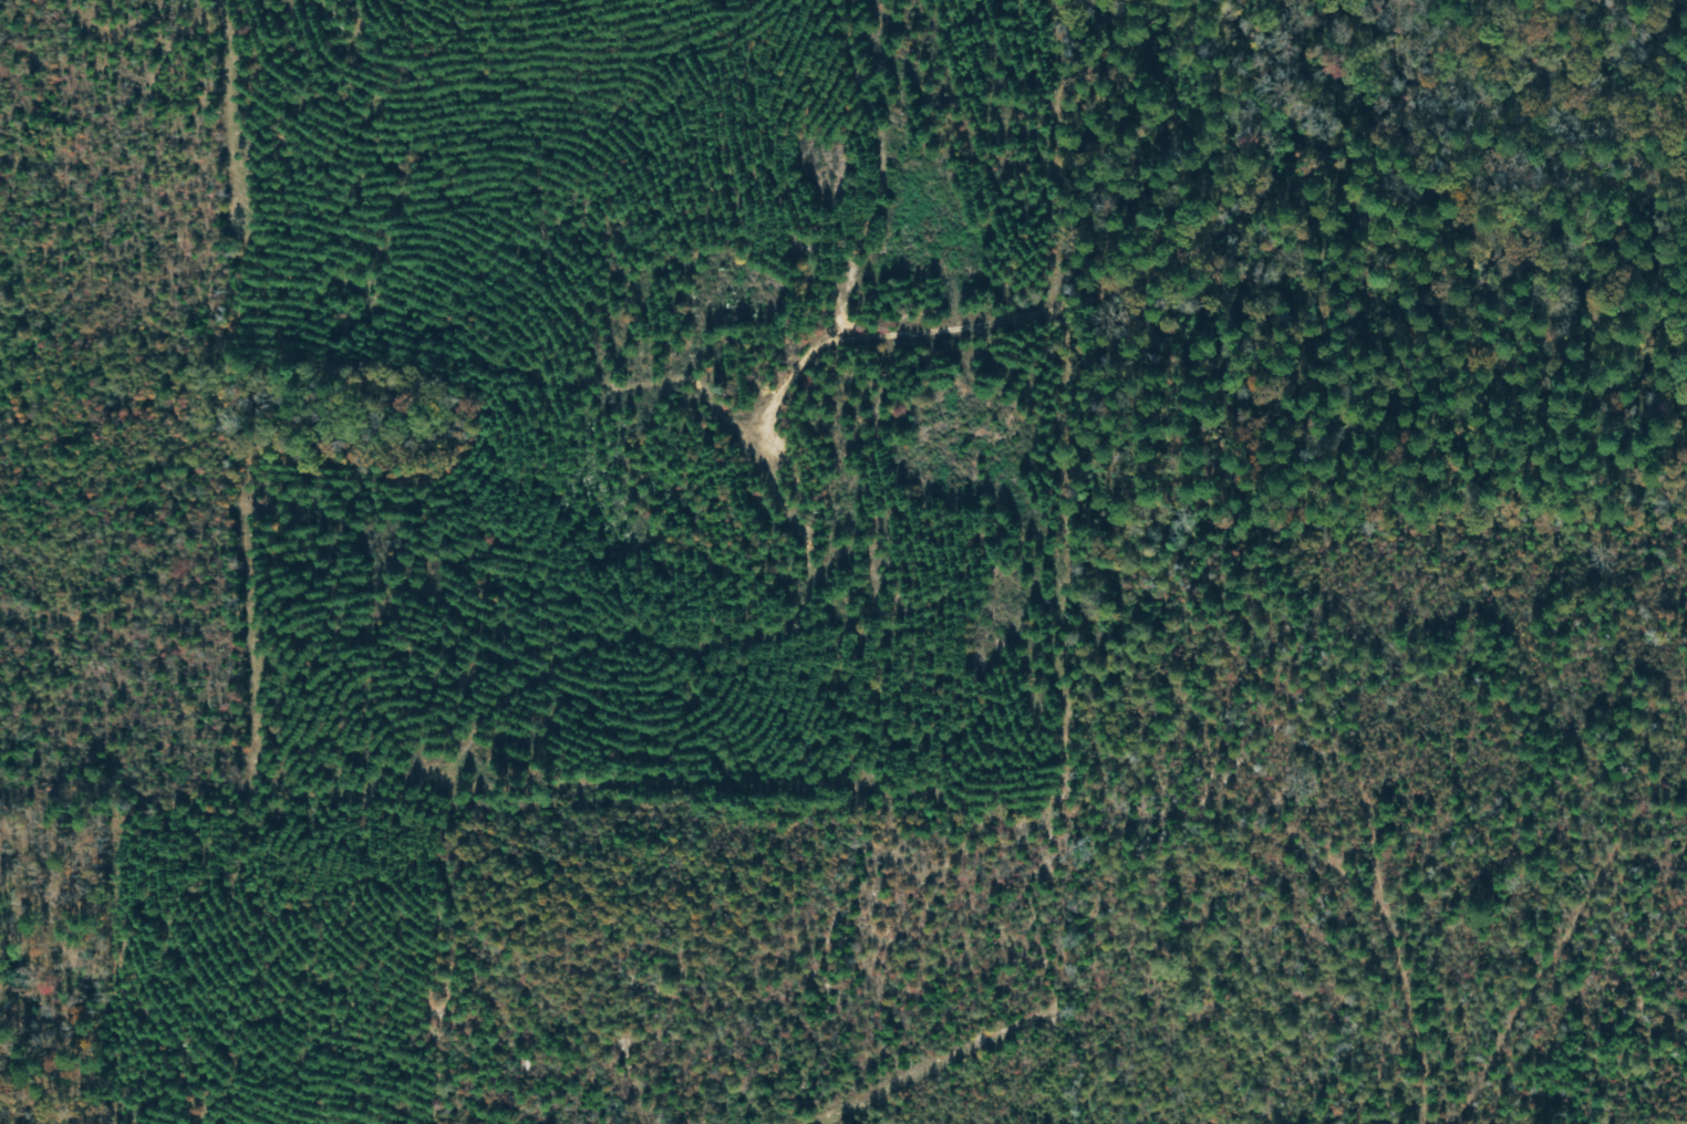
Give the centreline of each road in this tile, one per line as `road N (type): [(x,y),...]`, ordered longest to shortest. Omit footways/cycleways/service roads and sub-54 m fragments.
road 1 (residential): [(1391,1123),(1391,1005),(1318,858),(1234,819)]

